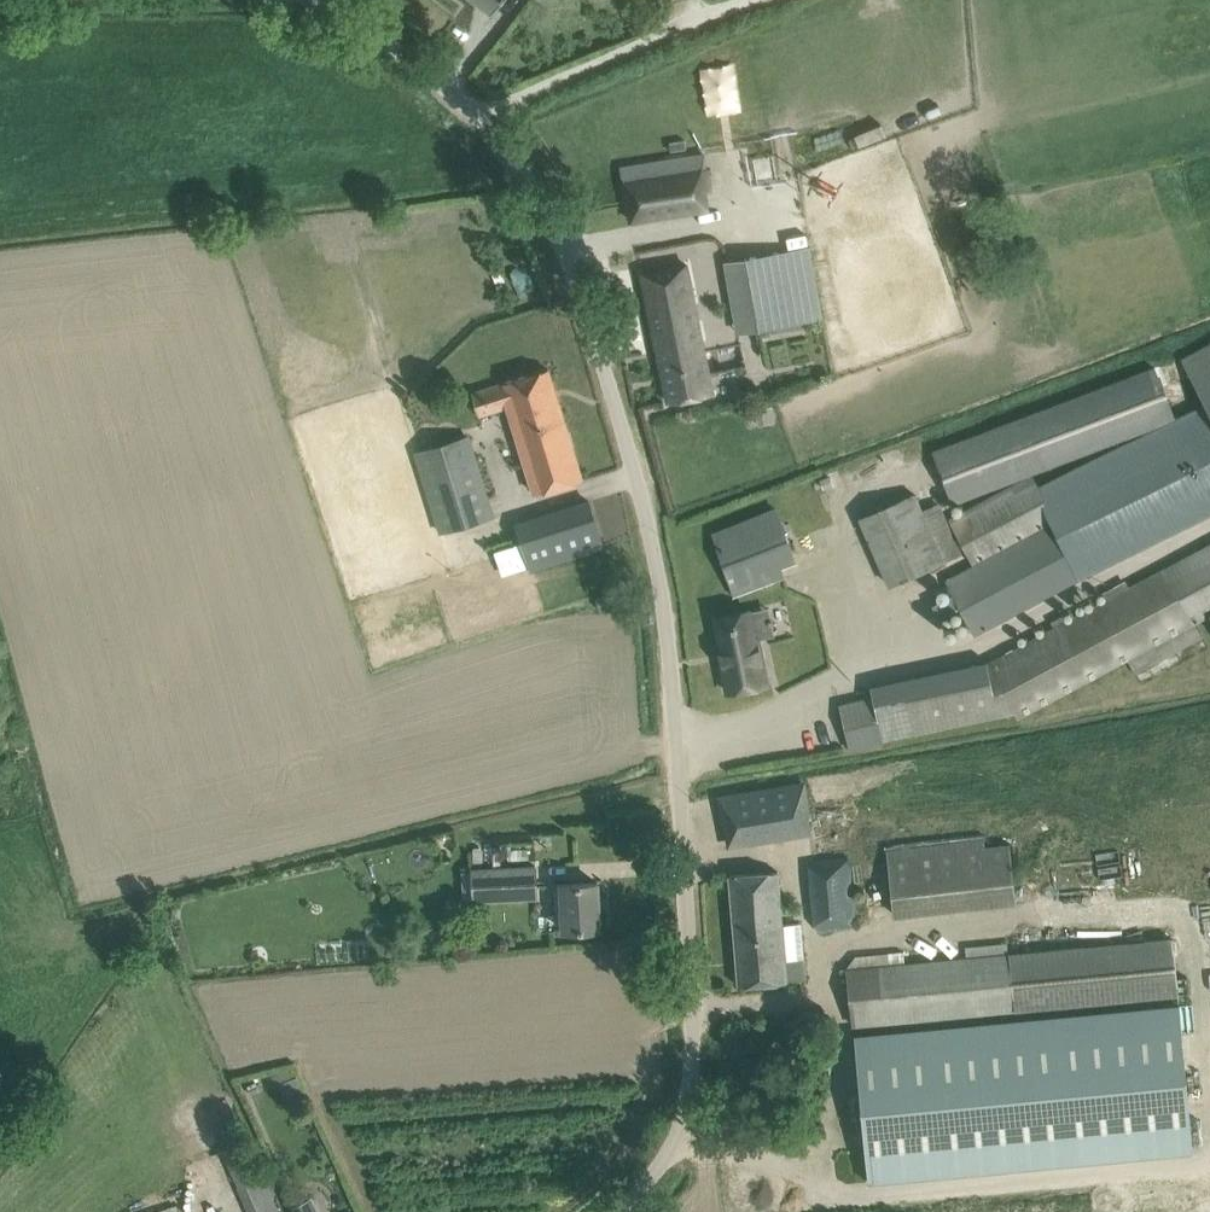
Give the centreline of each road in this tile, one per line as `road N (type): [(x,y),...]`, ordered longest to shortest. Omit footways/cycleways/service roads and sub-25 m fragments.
road 1 (unclassified): [(615,1211),(672,1142),(693,1055),(664,601),(625,437),(579,291),(526,177),(480,116)]
road 2 (unclassified): [(480,116),(766,0)]
road 3 (unclassified): [(480,116),(402,50),(315,0)]

